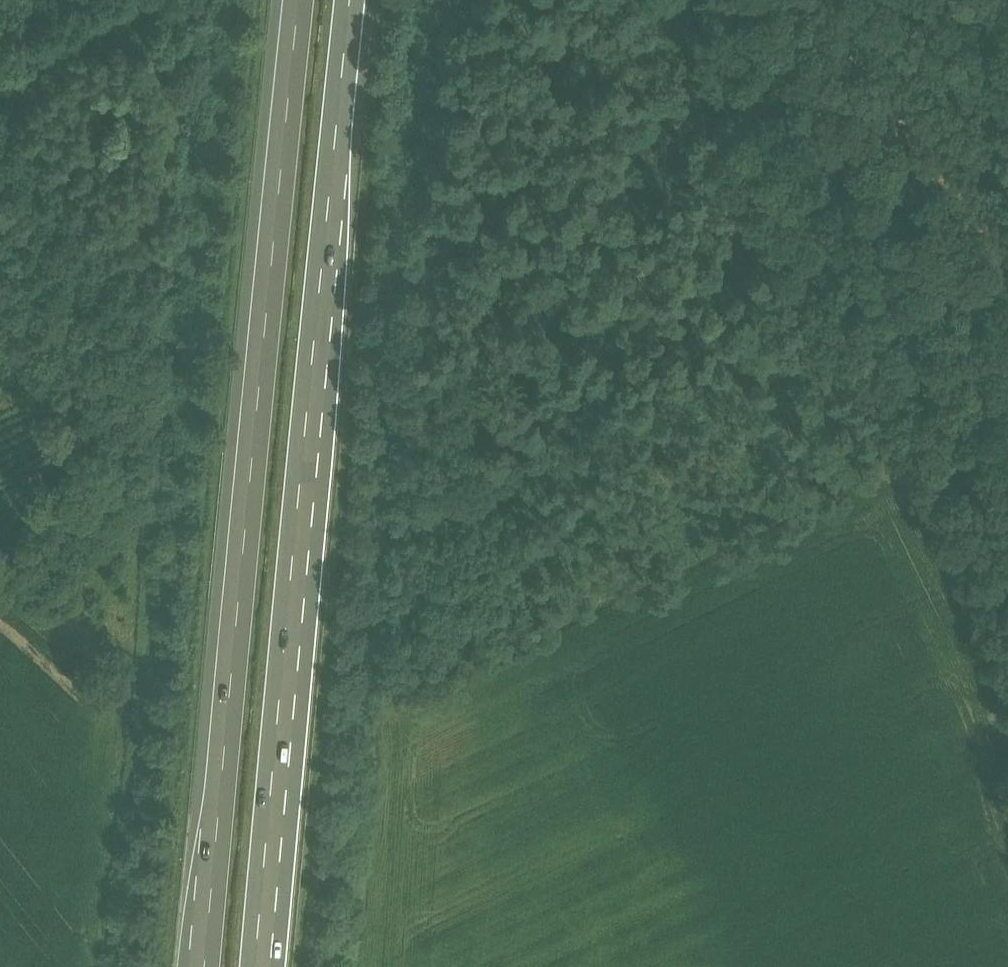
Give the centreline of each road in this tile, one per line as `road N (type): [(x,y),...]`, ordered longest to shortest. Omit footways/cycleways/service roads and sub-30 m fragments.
road 1 (motorway): [(256,966),(352,0)]
road 2 (motorway): [(291,0),(203,966)]

